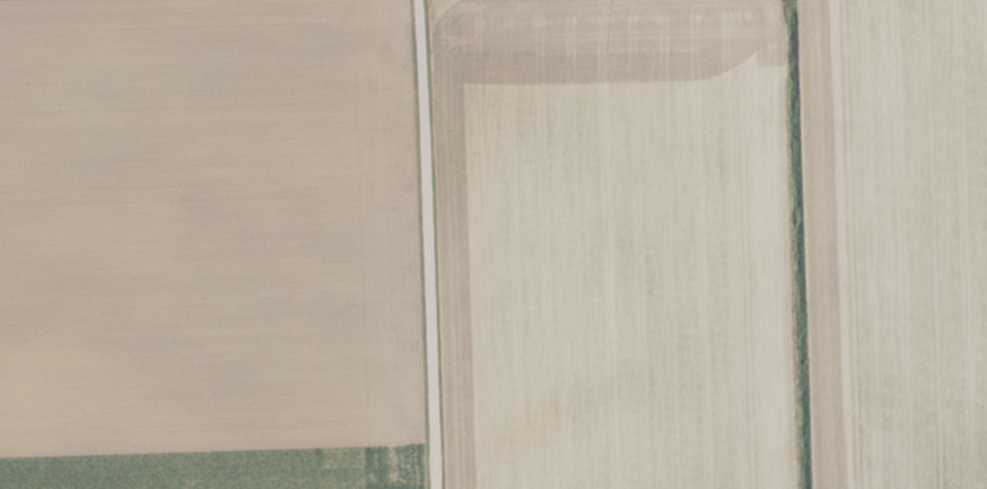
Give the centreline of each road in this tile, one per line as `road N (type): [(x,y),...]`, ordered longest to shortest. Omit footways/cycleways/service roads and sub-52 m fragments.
road 1 (residential): [(435,488),(406,0)]
road 2 (residential): [(829,488),(814,0)]

